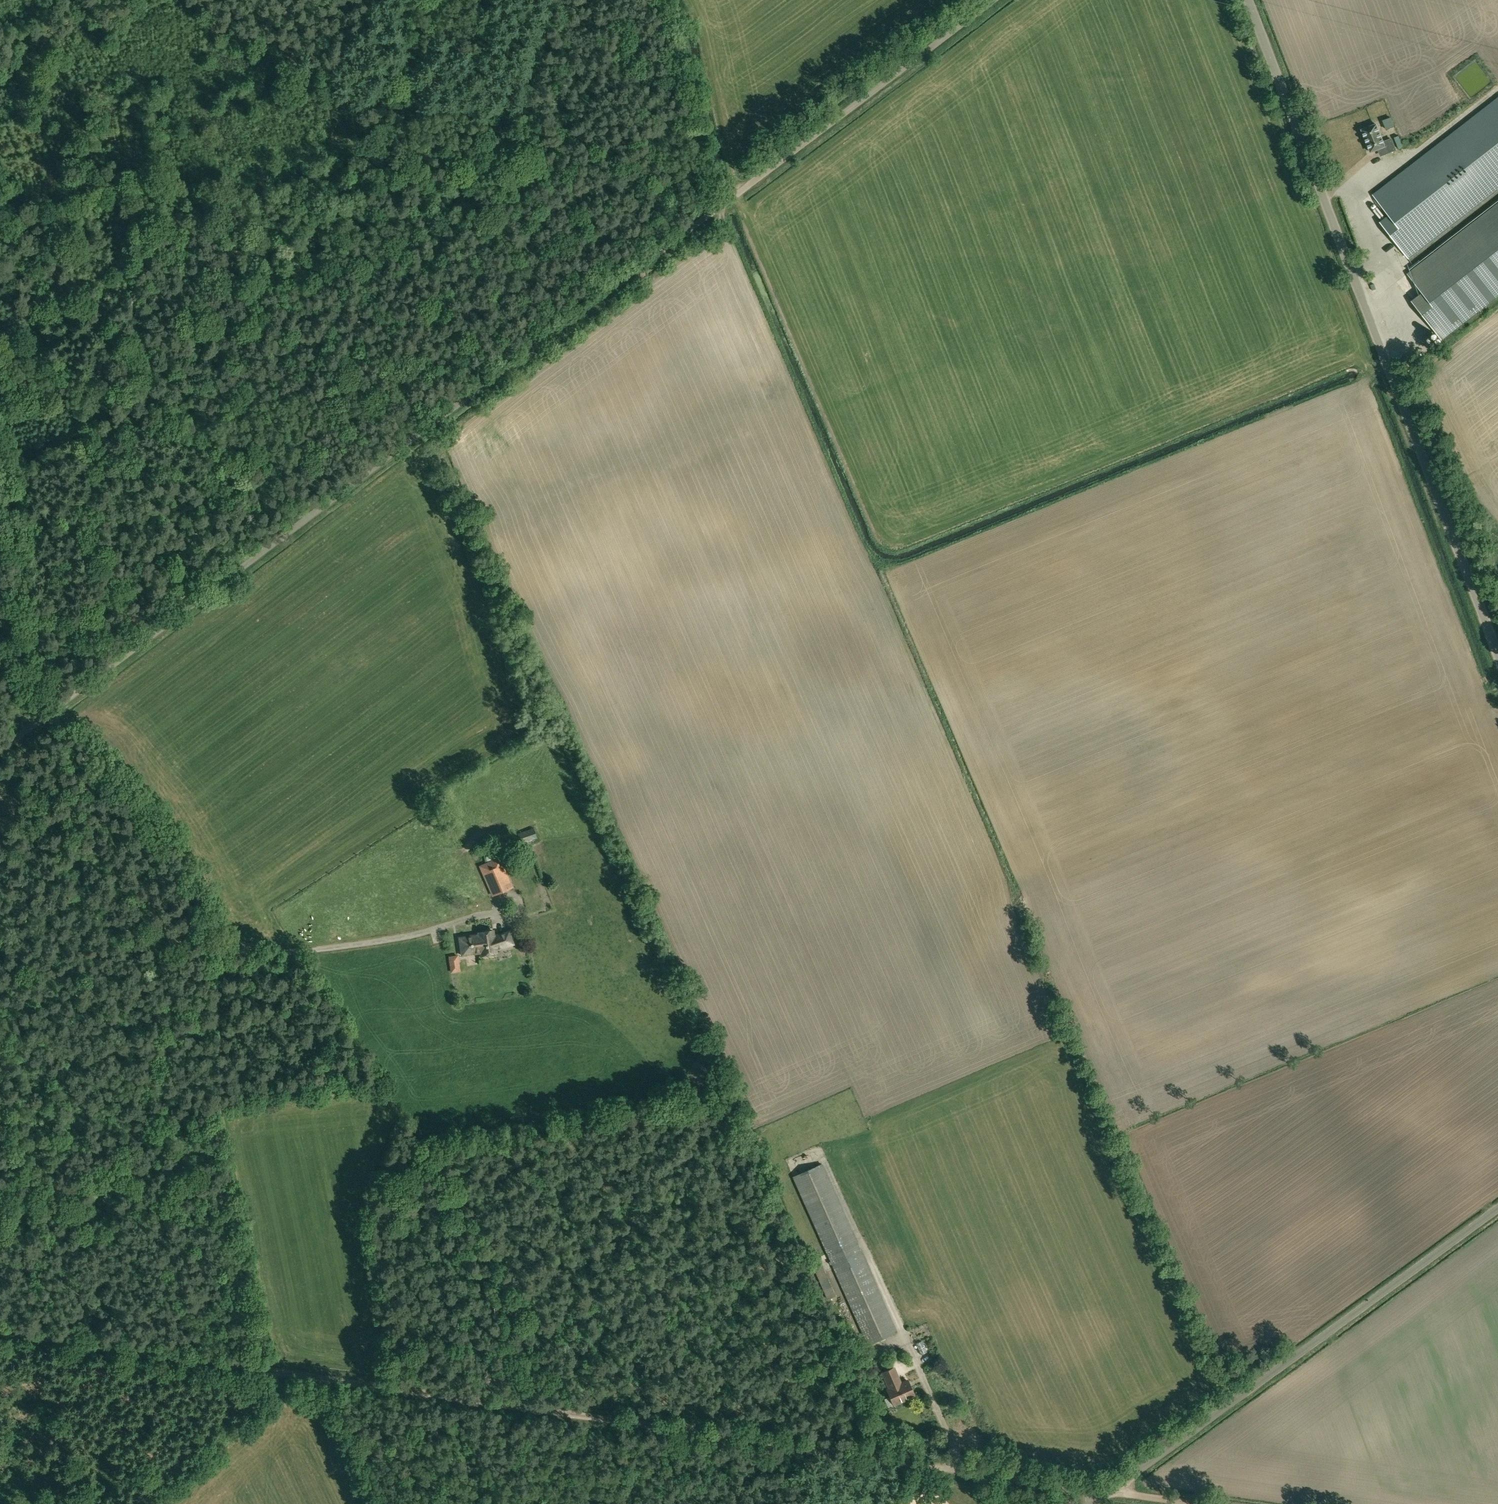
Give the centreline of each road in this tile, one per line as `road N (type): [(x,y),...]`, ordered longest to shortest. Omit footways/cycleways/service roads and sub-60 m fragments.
road 1 (unclassified): [(0,752),(994,0)]
road 2 (track): [(0,1328),(956,1469)]
road 3 (unclassified): [(1497,656),(1247,0)]
road 4 (unclassified): [(1108,1491),(1497,1207)]
road 5 (unclassified): [(956,1469),(1108,1491)]

